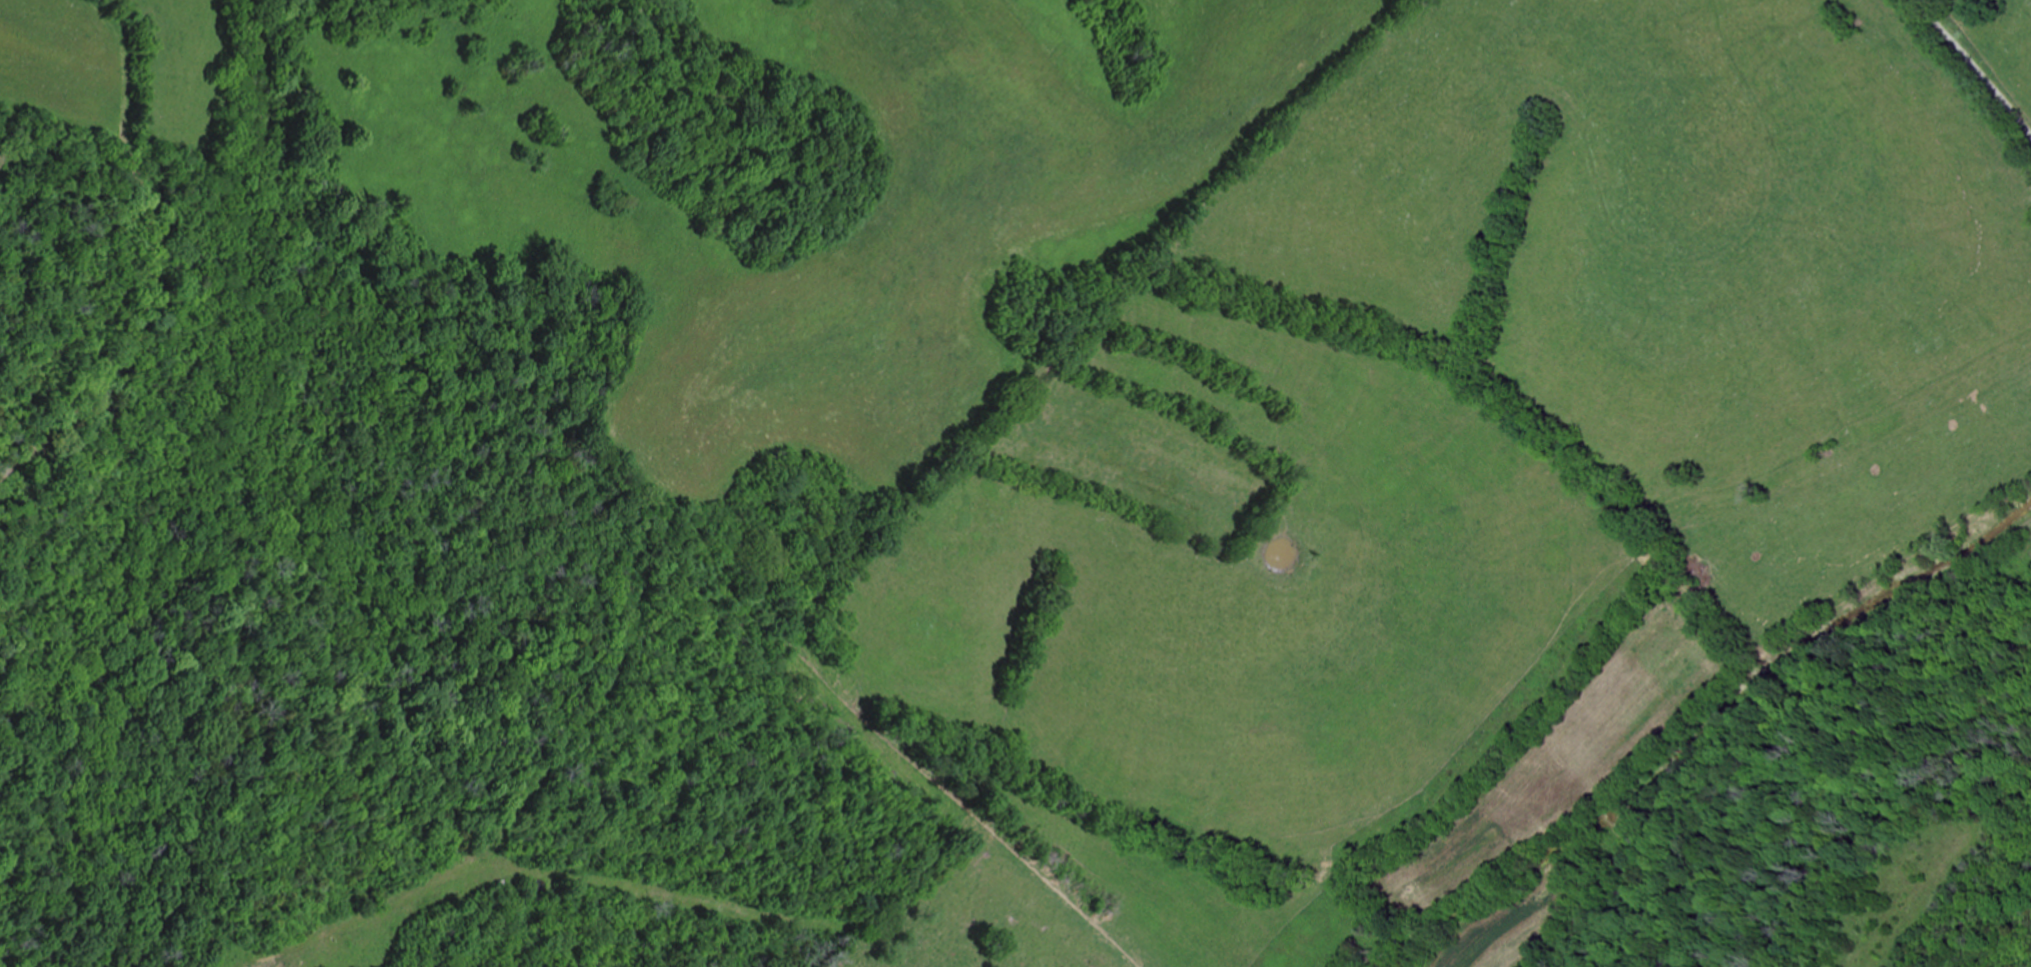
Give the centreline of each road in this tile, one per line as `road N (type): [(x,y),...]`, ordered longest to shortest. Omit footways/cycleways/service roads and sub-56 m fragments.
road 1 (residential): [(1910,0),(2030,146)]

